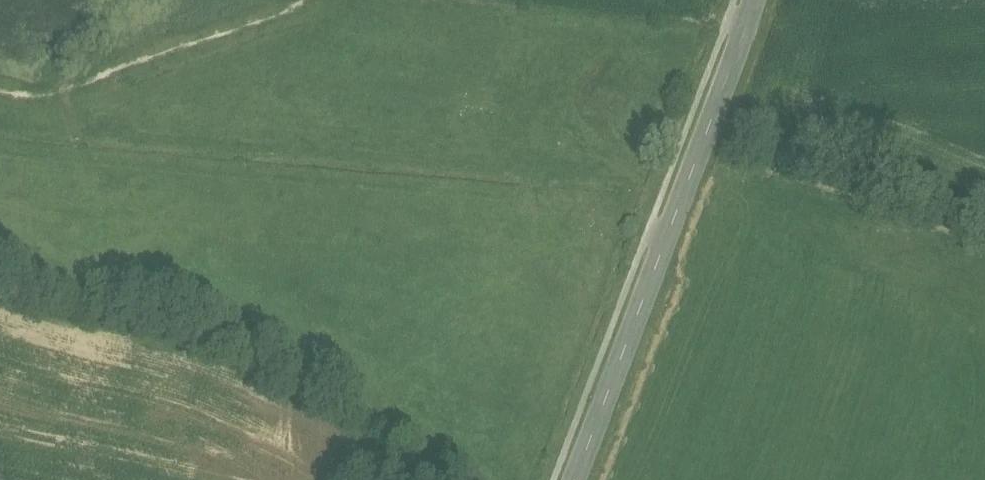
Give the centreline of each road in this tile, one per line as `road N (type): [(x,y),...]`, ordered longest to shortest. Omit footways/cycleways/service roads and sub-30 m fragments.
road 1 (tertiary): [(750,0),(570,479)]

